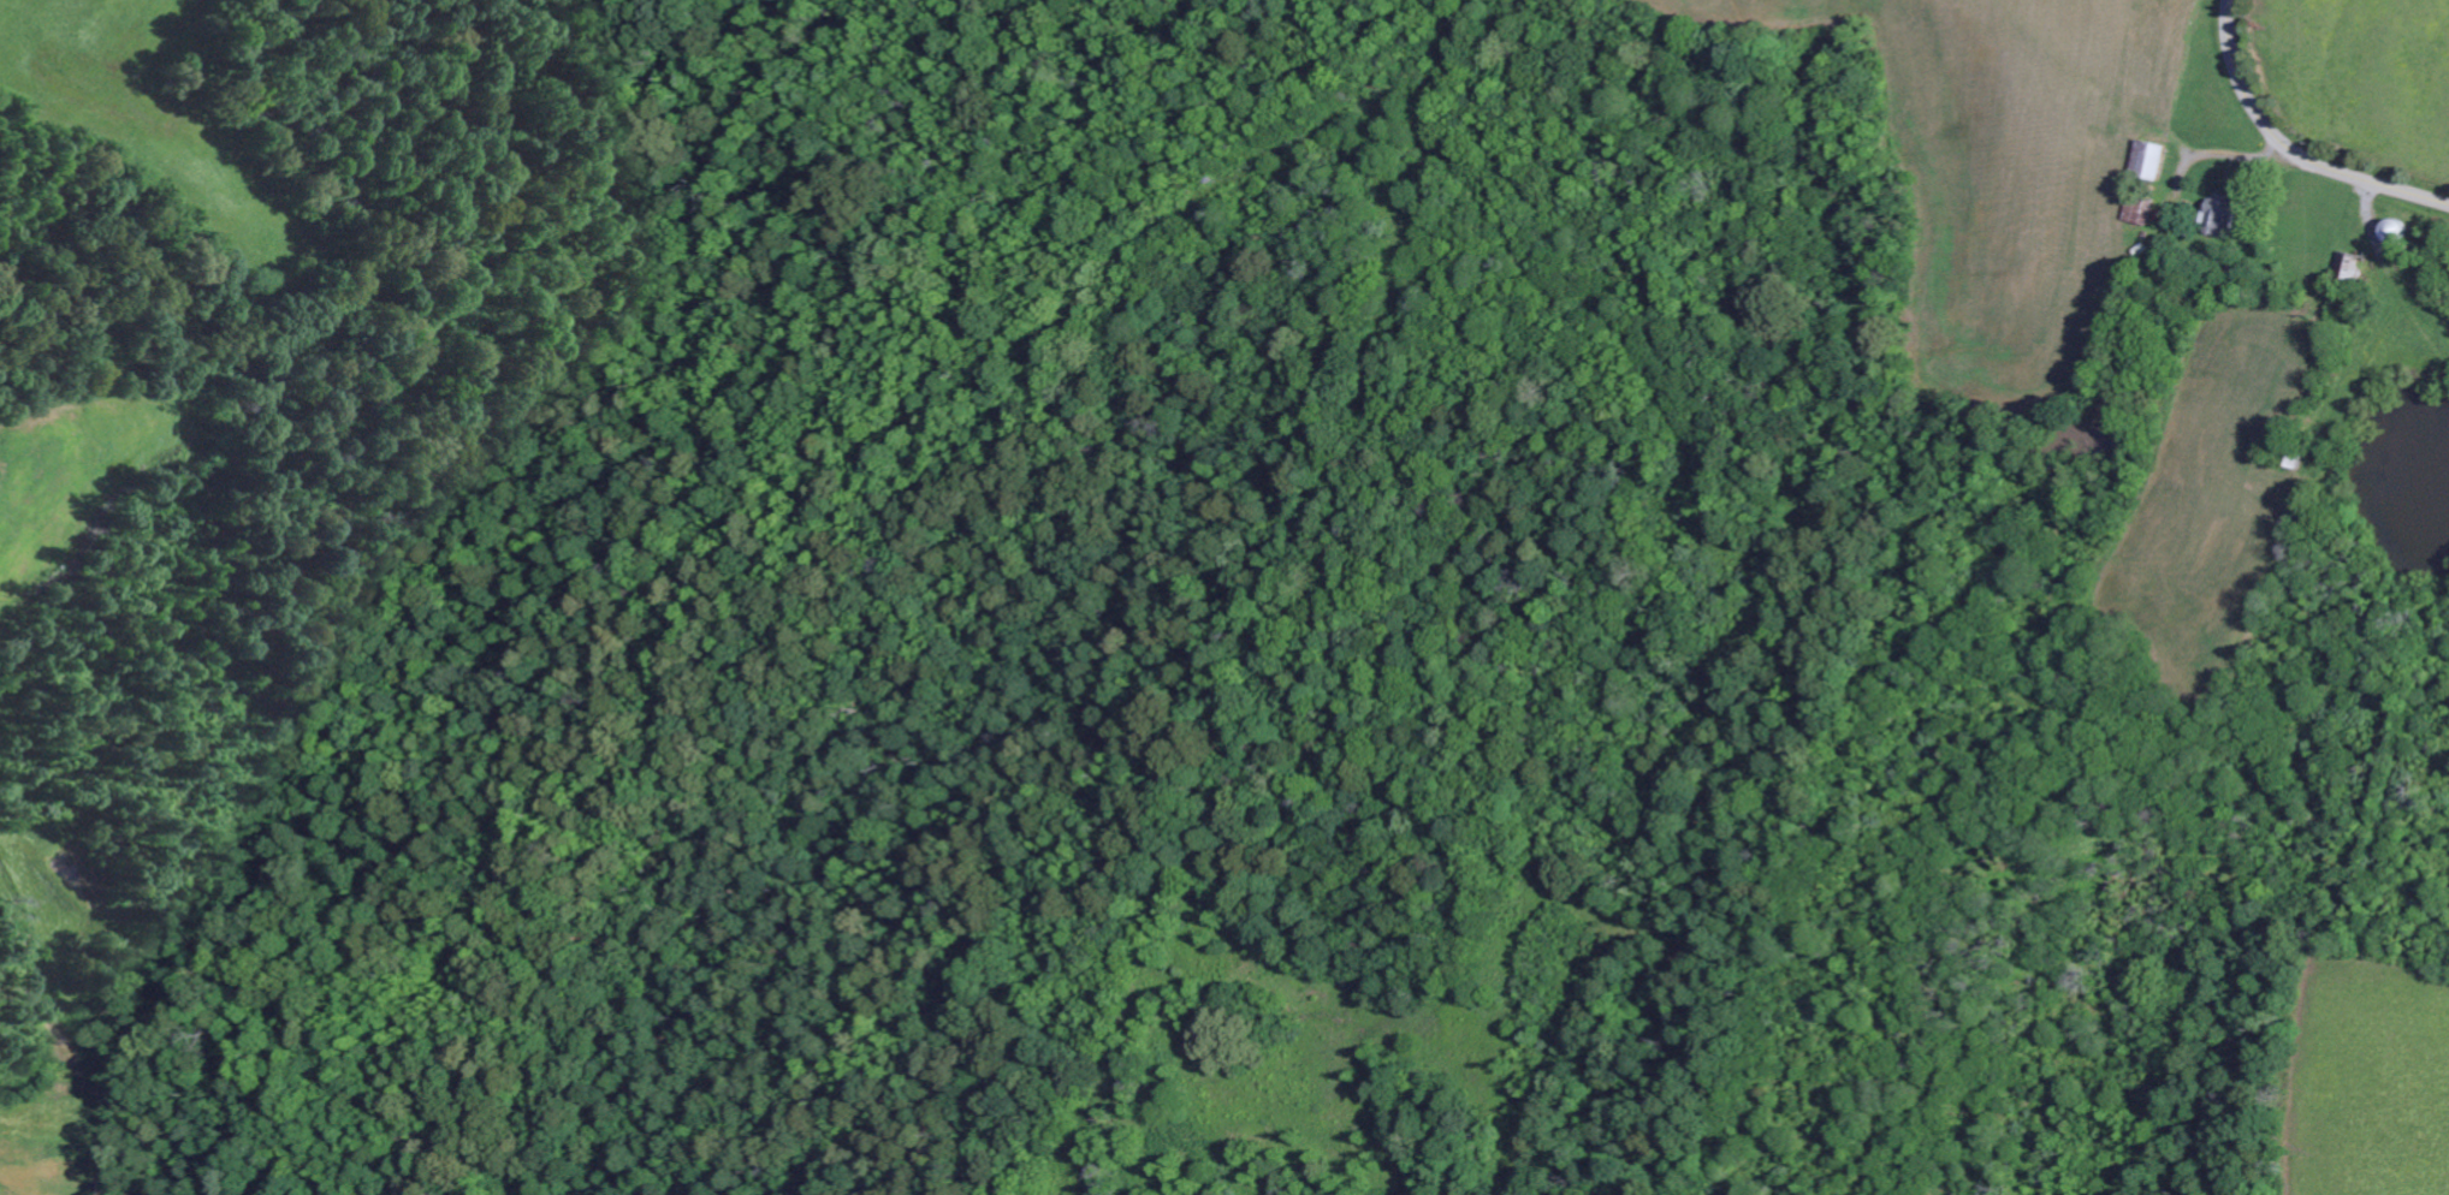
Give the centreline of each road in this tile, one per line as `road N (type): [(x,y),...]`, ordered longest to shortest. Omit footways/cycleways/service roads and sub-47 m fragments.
road 1 (secondary): [(2448,205),(2334,170),(2291,147),(2247,91),(2235,57),(2232,0)]

